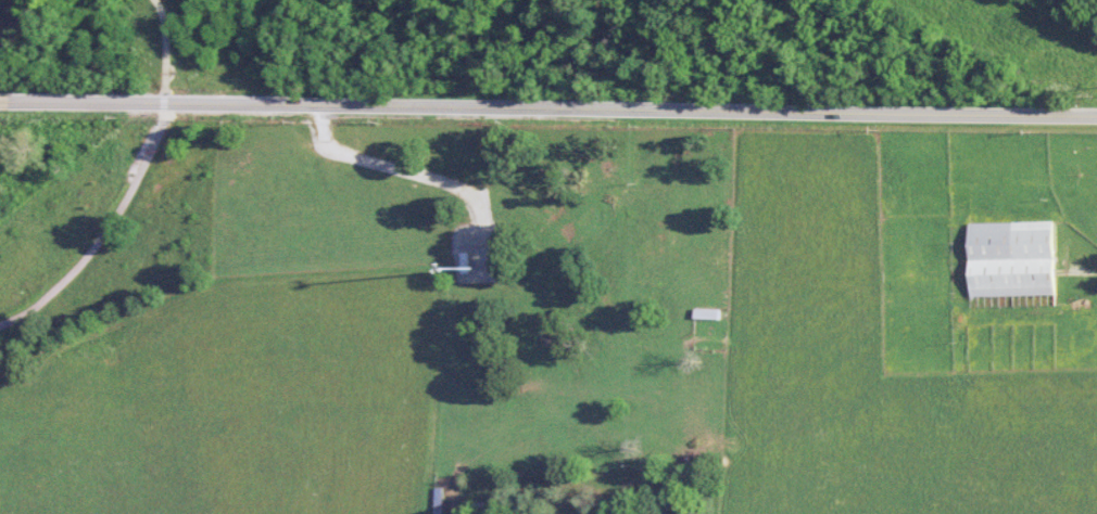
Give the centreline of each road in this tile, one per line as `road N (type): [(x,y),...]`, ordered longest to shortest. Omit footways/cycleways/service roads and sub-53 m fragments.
road 1 (tertiary): [(1096,115),(7,102)]

